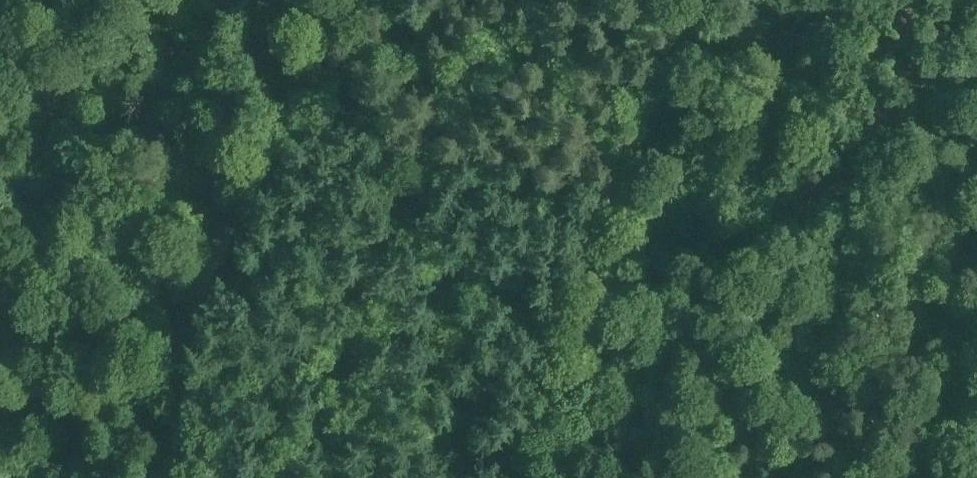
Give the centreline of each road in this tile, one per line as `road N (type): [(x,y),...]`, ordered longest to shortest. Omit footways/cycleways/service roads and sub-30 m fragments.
road 1 (track): [(0,426),(113,476),(341,0)]
road 2 (track): [(805,0),(655,129),(594,214),(504,477)]

